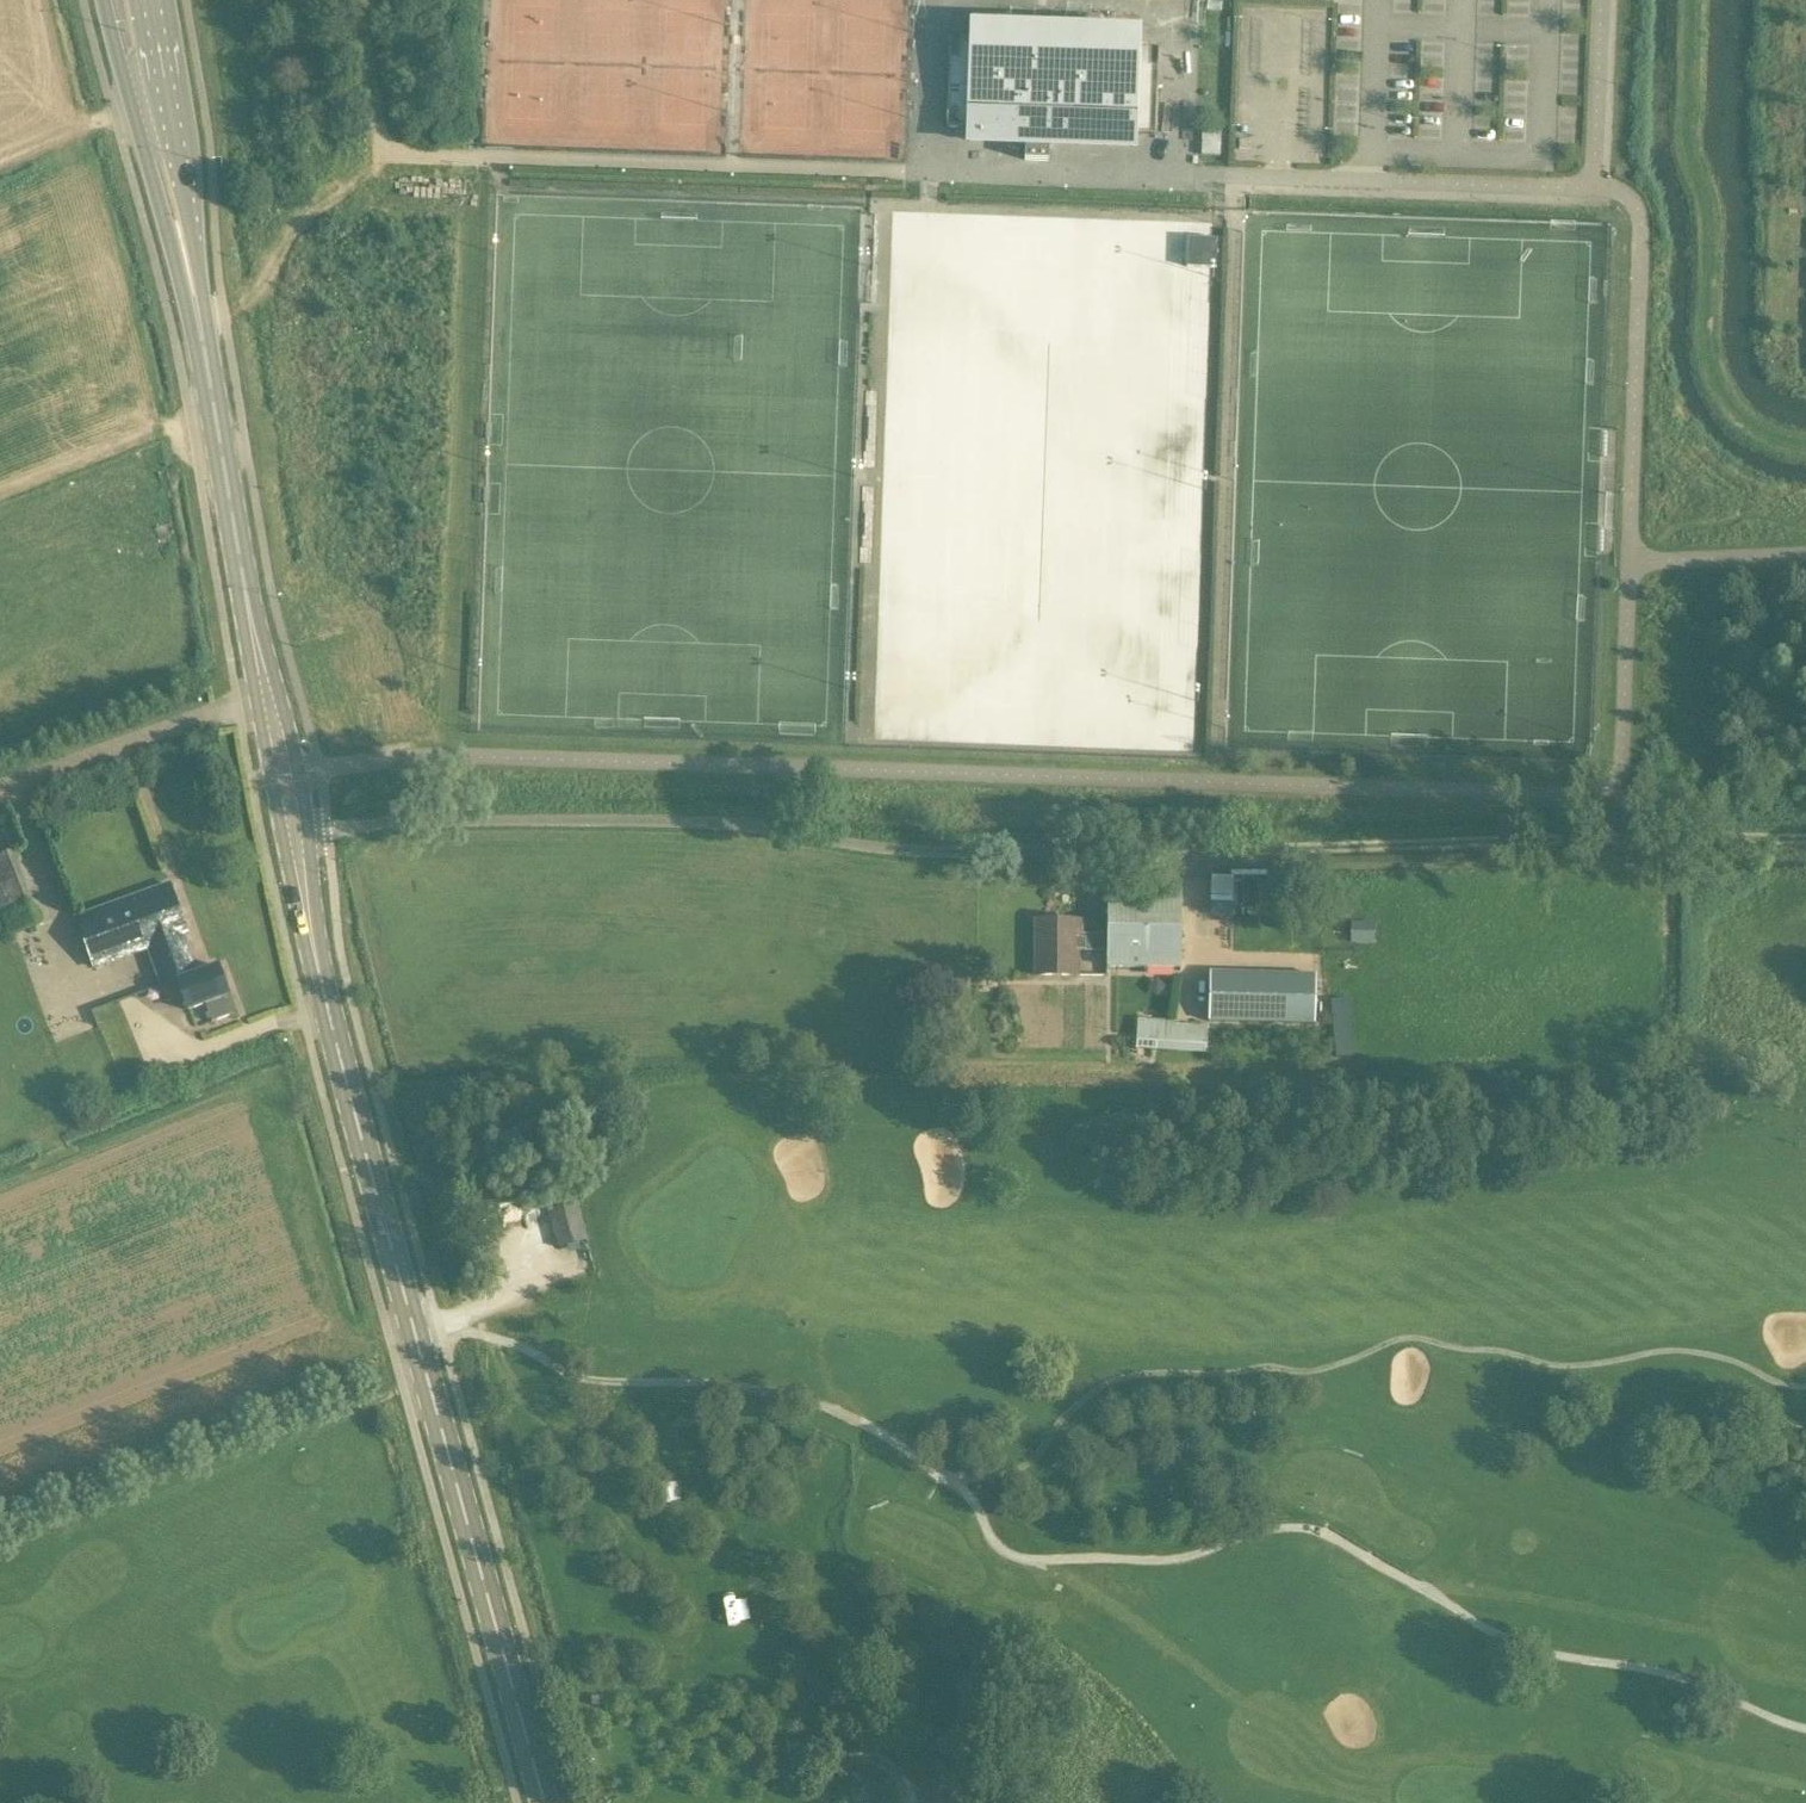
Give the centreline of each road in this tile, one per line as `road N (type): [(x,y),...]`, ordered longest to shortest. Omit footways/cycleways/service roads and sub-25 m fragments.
road 1 (tertiary): [(545,1802),(316,965),(192,290)]
road 2 (tertiary): [(105,0),(125,98),(192,290)]
road 3 (tertiary): [(192,290),(152,0)]

